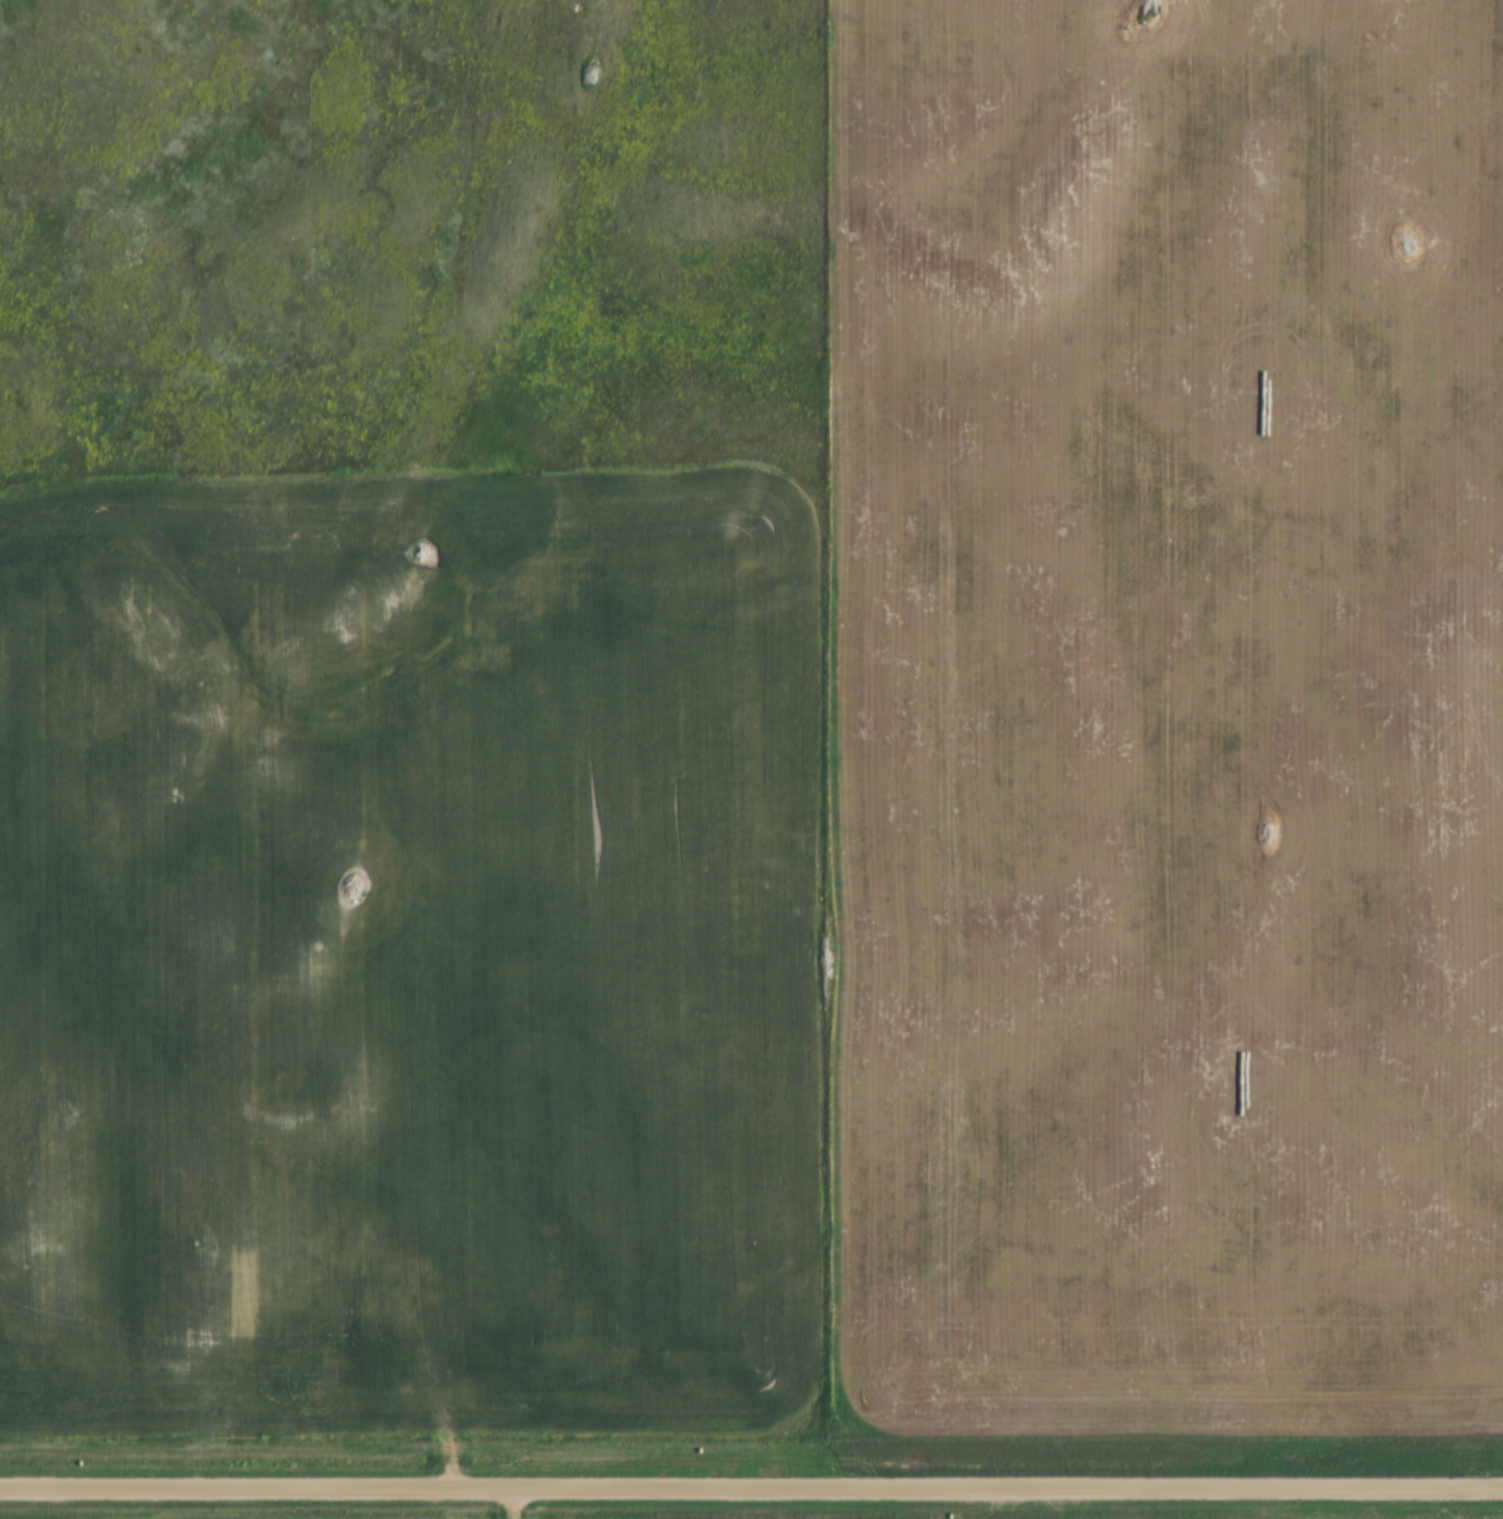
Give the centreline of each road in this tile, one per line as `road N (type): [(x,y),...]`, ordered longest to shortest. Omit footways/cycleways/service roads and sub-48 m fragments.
road 1 (residential): [(1502,1489),(0,1485)]

